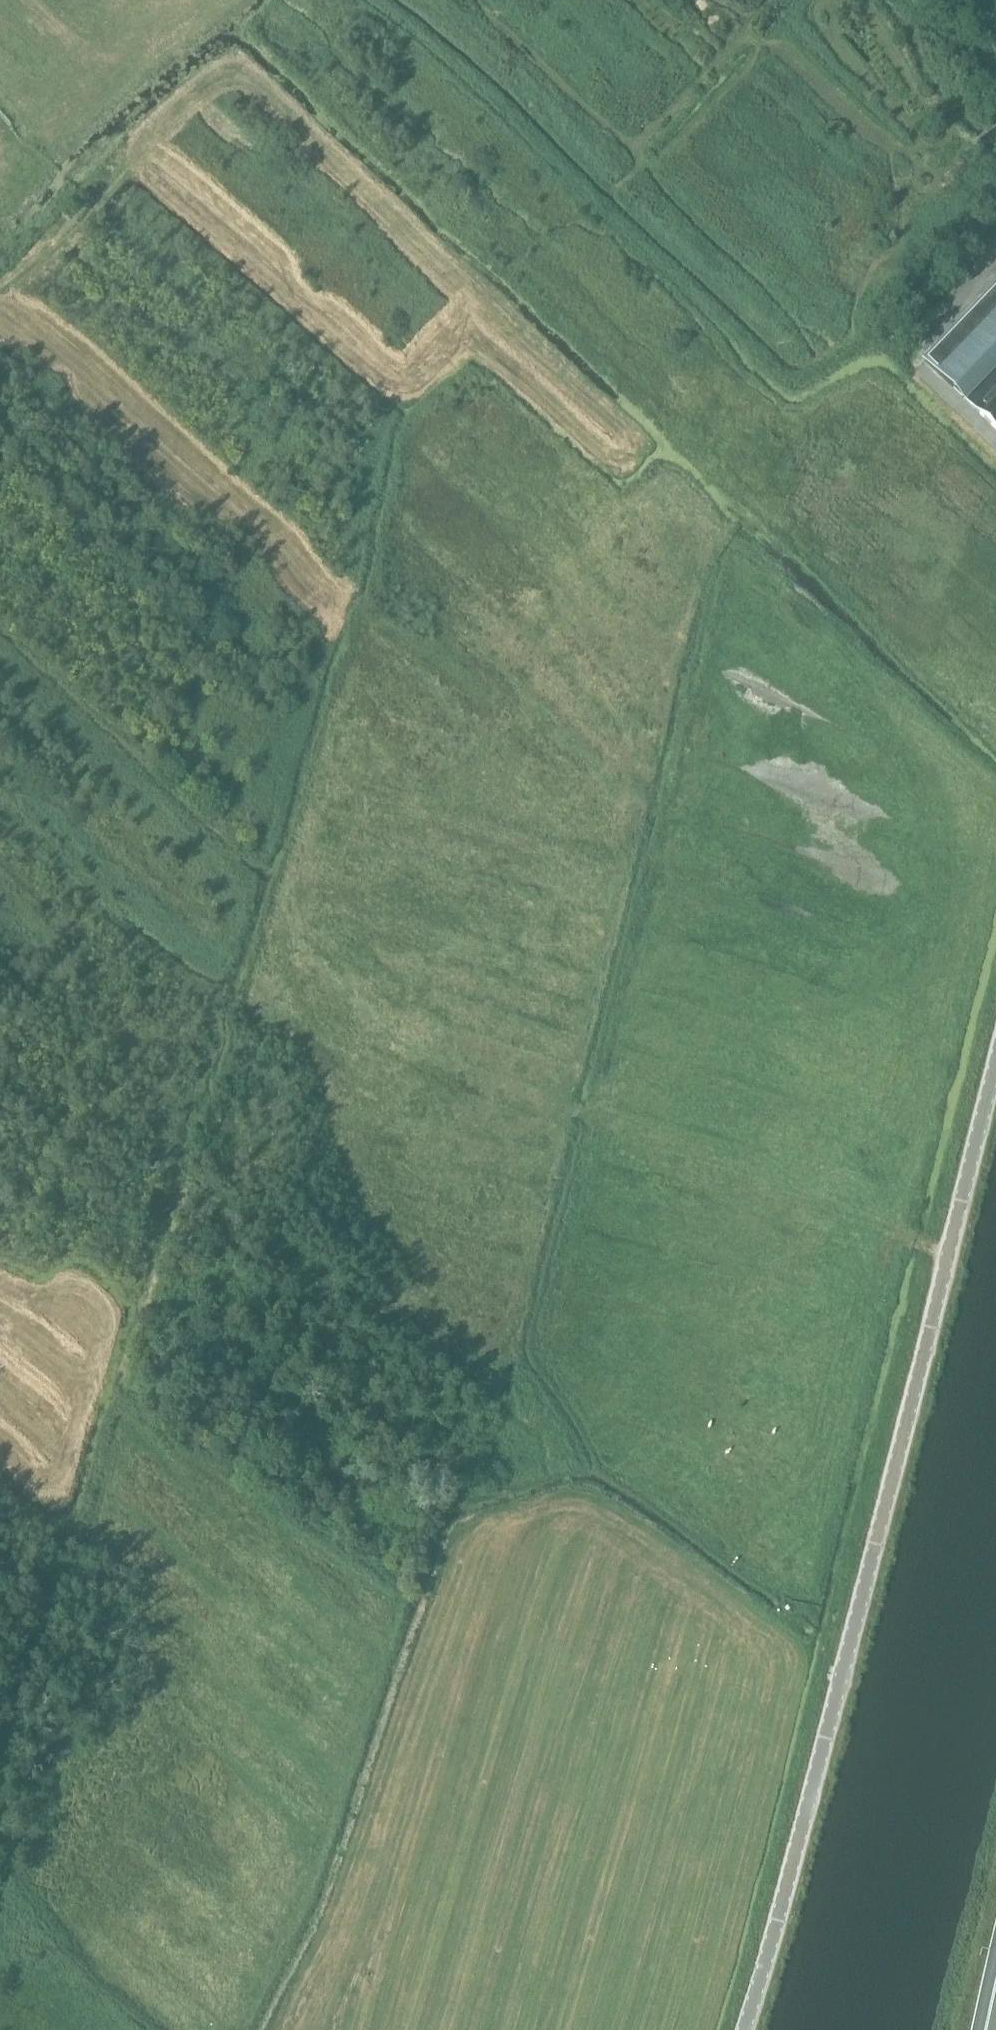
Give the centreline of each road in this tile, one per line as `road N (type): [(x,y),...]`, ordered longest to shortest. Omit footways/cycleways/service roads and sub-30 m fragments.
road 1 (unclassified): [(743,2029),(995,1065)]

